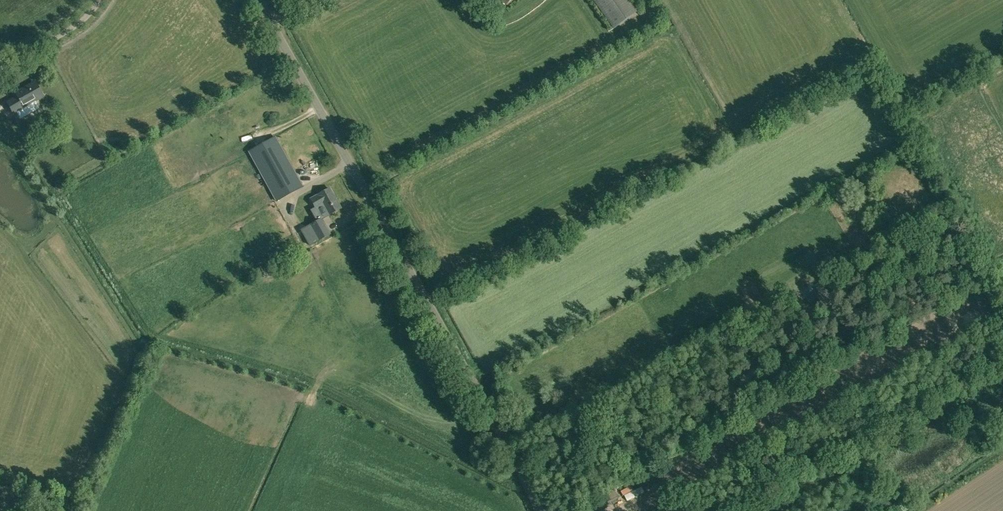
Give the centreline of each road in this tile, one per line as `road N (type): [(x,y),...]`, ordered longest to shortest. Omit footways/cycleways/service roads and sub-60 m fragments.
road 1 (unclassified): [(541,510),(260,0)]

